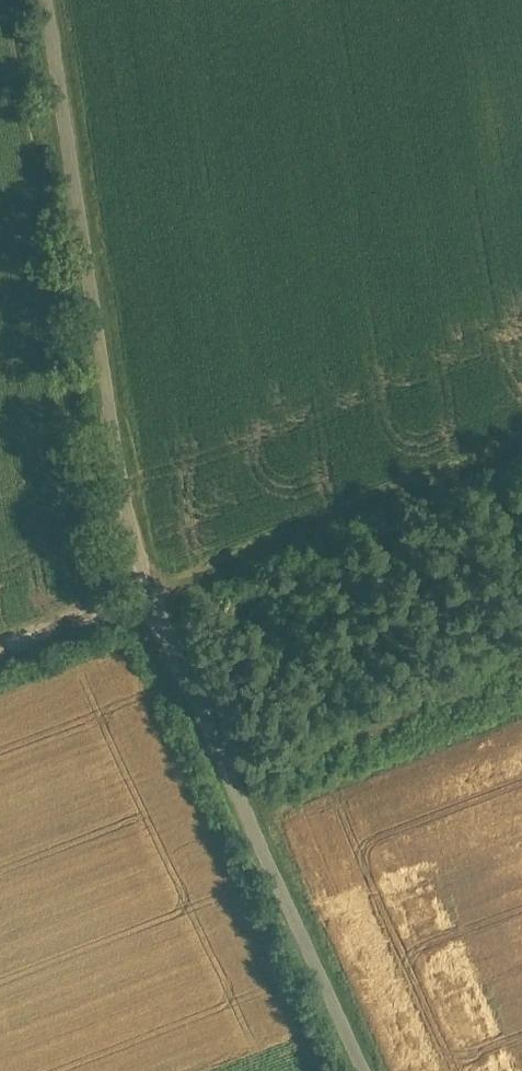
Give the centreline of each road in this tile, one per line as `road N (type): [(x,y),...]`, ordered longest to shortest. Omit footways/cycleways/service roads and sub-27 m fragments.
road 1 (unclassified): [(30,0),(100,422),(139,603),(352,1070)]
road 2 (track): [(0,658),(139,603)]

